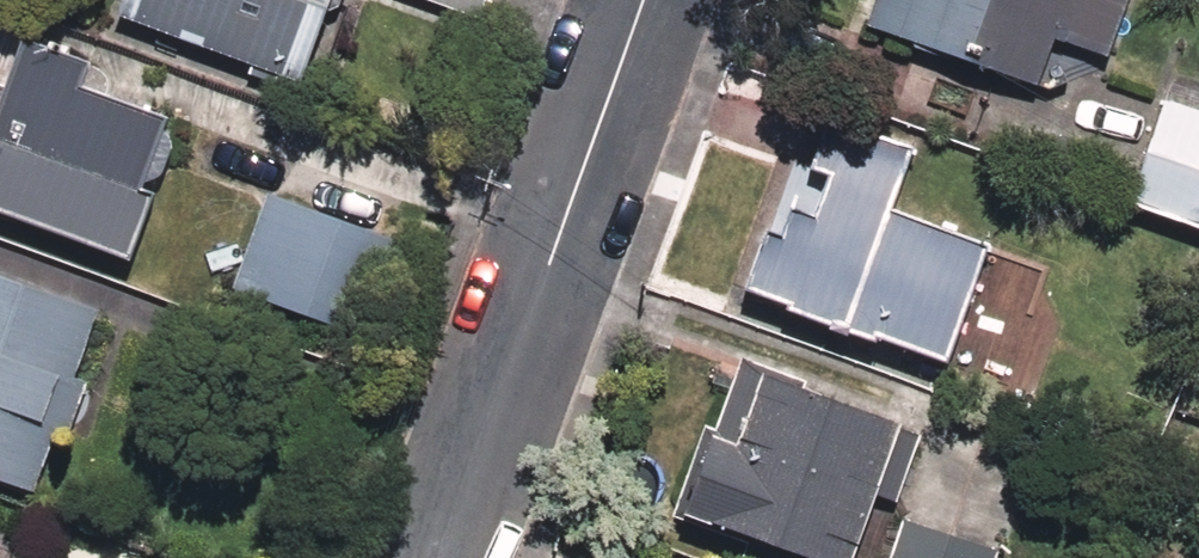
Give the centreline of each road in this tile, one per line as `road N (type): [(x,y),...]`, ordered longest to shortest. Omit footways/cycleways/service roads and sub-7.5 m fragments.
road 1 (residential): [(638,0),(430,557)]

